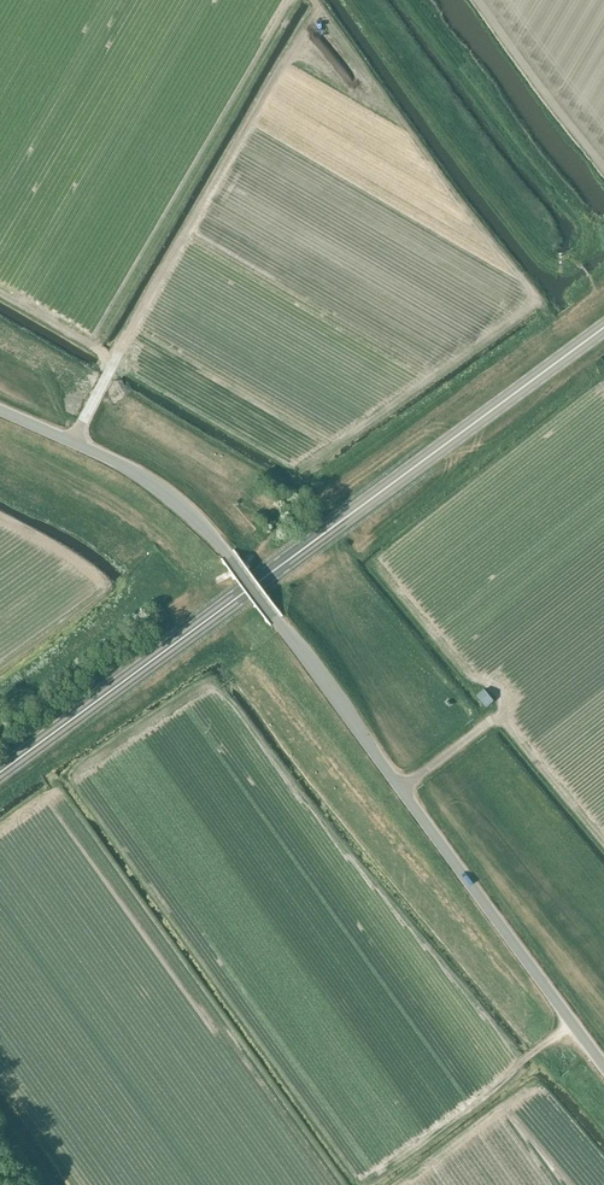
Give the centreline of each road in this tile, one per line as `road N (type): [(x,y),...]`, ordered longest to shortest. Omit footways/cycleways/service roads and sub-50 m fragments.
road 1 (primary): [(0,775),(603,328)]
road 2 (track): [(95,400),(317,5)]
road 3 (tertiary): [(272,613),(229,553),(159,487),(0,410)]
road 4 (tertiary): [(603,1064),(400,784)]
road 5 (tertiary): [(272,613),(400,784)]
road 6 (track): [(317,5),(417,142)]

